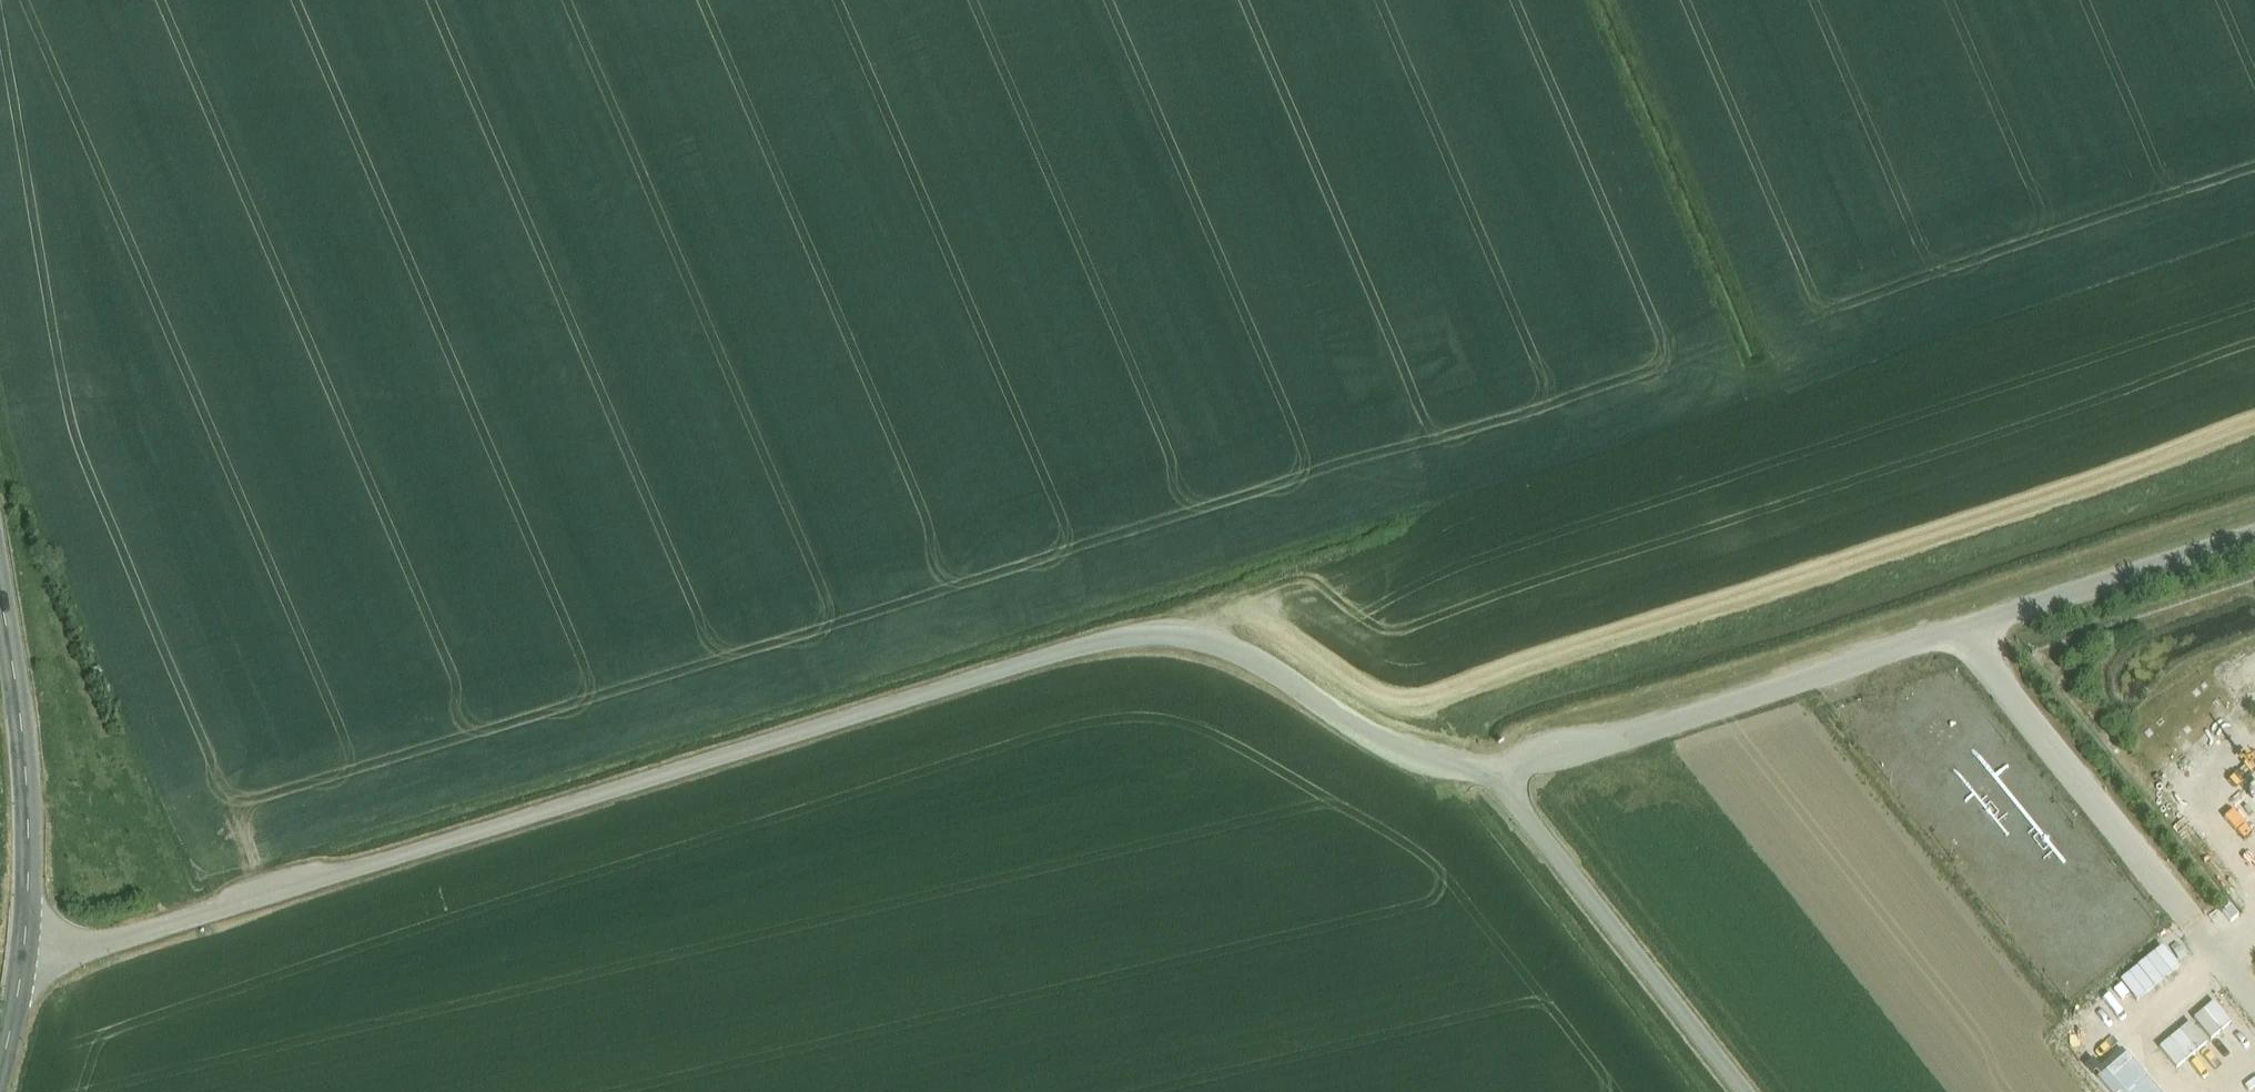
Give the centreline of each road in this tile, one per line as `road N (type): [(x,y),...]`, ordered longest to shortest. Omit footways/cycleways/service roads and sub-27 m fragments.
road 1 (unclassified): [(1748,1091),(1495,770),(1399,748),(1251,655),(1180,635),(1104,640),(147,929),(68,949),(25,949)]
road 2 (tertiary): [(0,580),(29,782),(25,949)]
road 3 (tertiary): [(25,949),(0,1083)]

